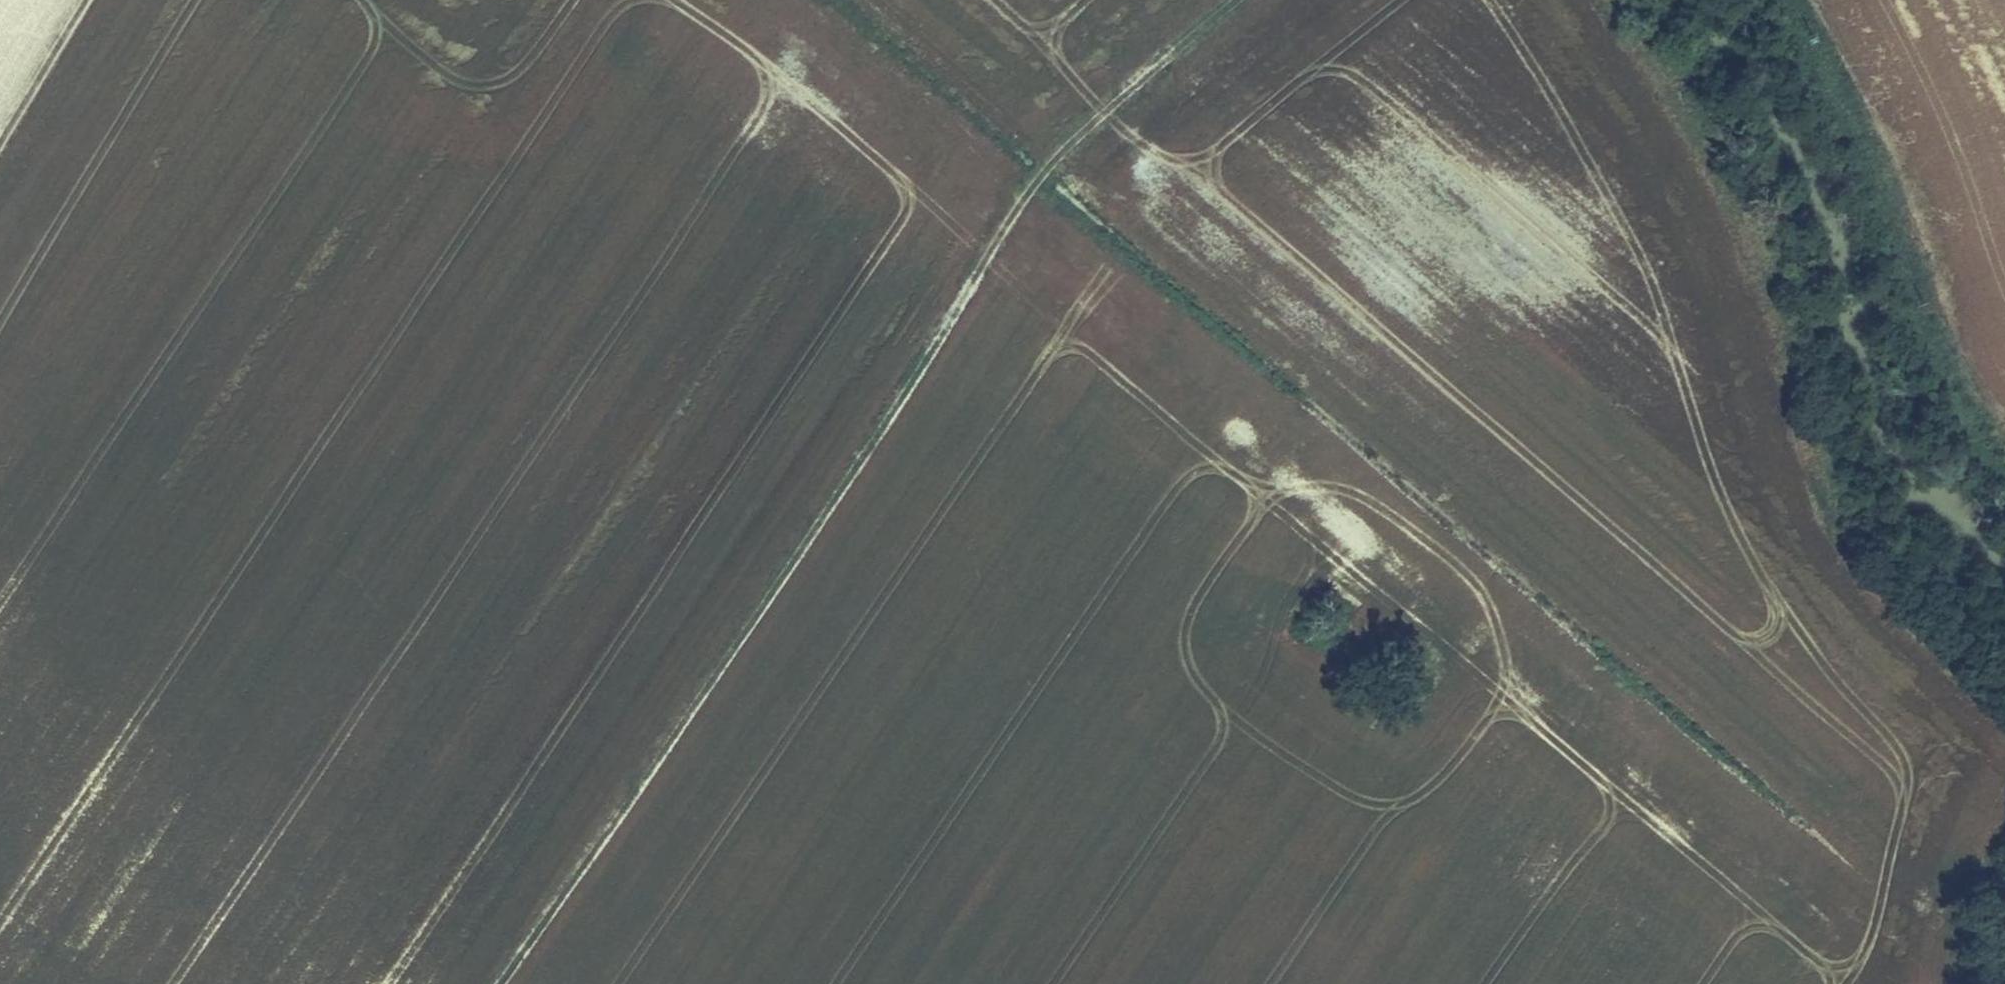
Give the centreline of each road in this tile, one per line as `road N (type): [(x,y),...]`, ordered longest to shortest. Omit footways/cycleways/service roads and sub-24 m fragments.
road 1 (track): [(500,983),(587,861),(625,825),(658,756),(828,504),(862,466),(1039,184),(1117,103),(1246,0)]
road 2 (track): [(1616,0),(1756,240),(1780,306),(1842,570)]
road 3 (track): [(94,0),(0,157)]

